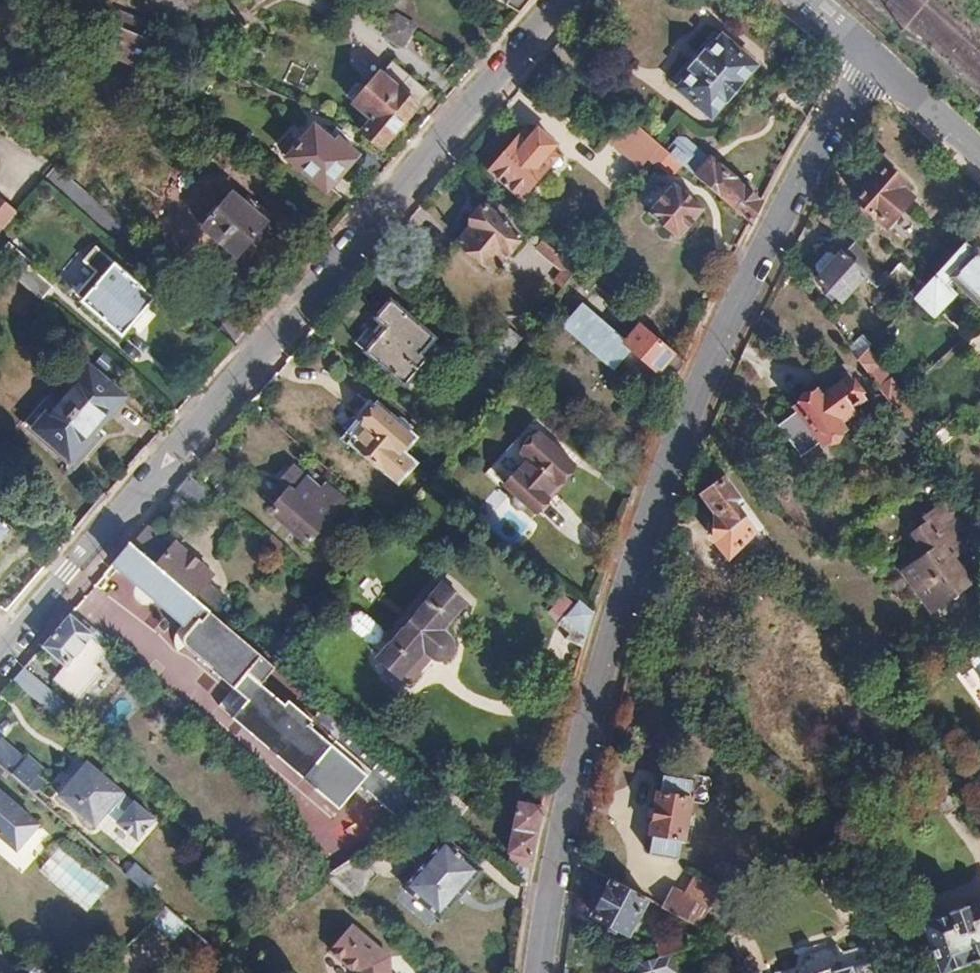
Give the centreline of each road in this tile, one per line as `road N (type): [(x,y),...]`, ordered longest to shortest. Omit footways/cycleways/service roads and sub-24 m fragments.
road 1 (residential): [(539,972),(556,853),(593,707),(688,414),(774,225),(873,57)]
road 2 (residential): [(0,664),(562,0)]
road 3 (residential): [(873,57),(979,155)]

